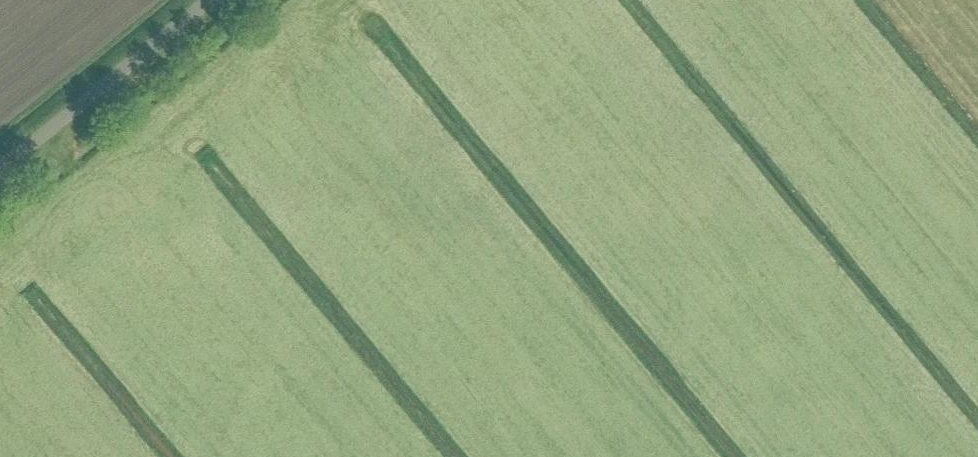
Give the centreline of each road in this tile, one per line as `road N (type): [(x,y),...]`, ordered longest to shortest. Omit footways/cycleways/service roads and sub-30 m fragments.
road 1 (unclassified): [(207,0),(0,167)]

